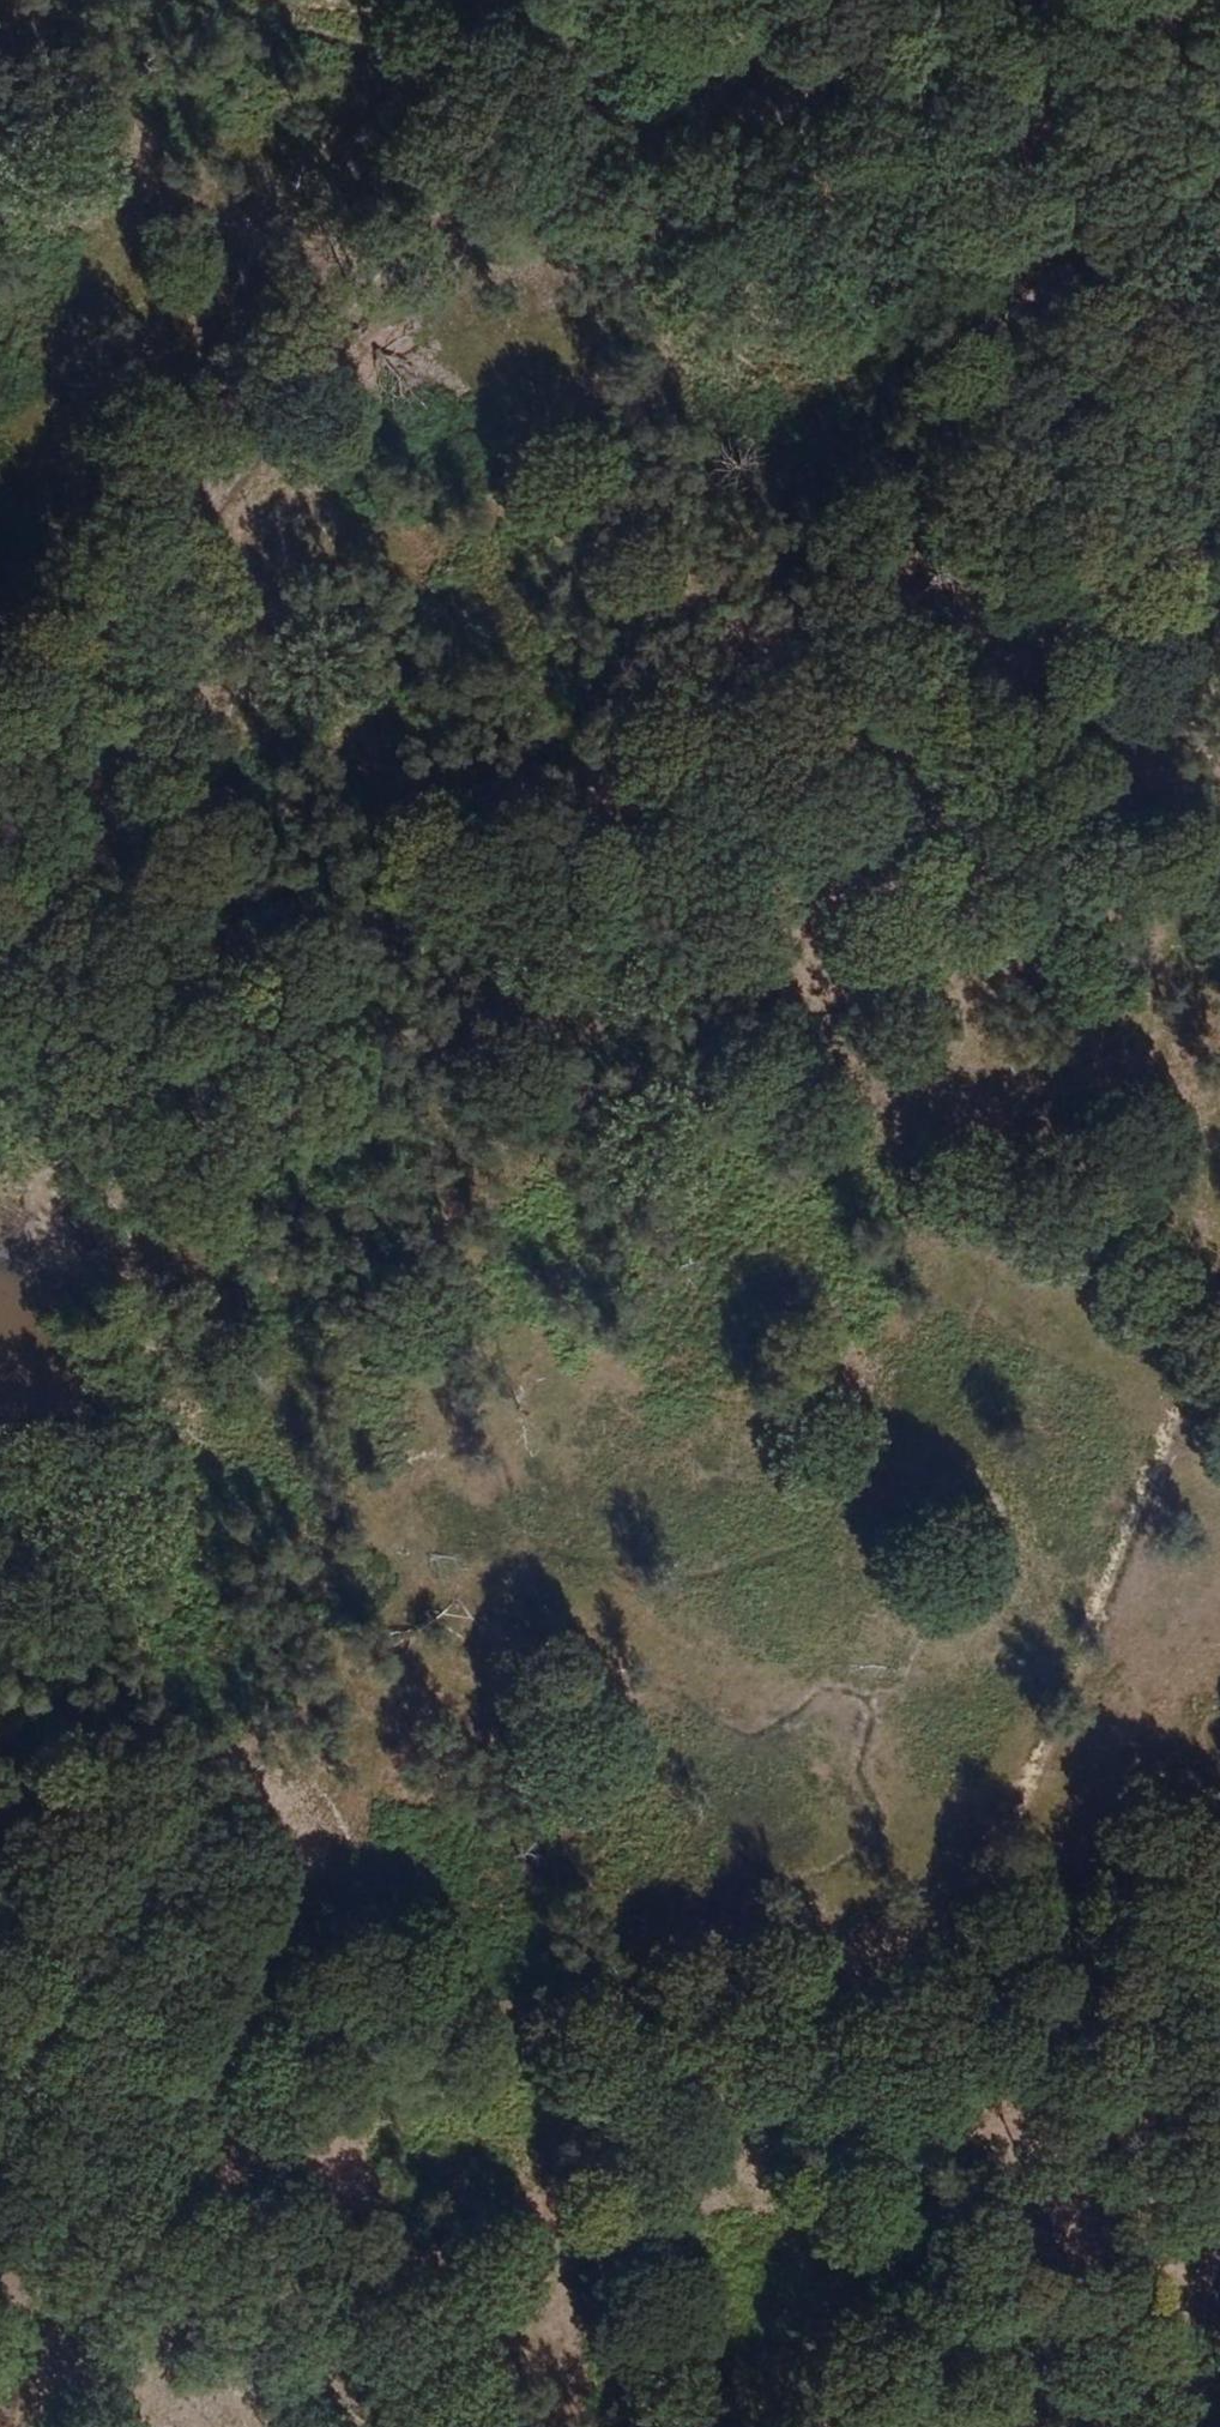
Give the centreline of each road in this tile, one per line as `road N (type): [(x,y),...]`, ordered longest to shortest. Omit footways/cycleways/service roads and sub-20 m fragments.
road 1 (track): [(0,756),(561,0)]
road 2 (track): [(348,2426),(0,2170)]

